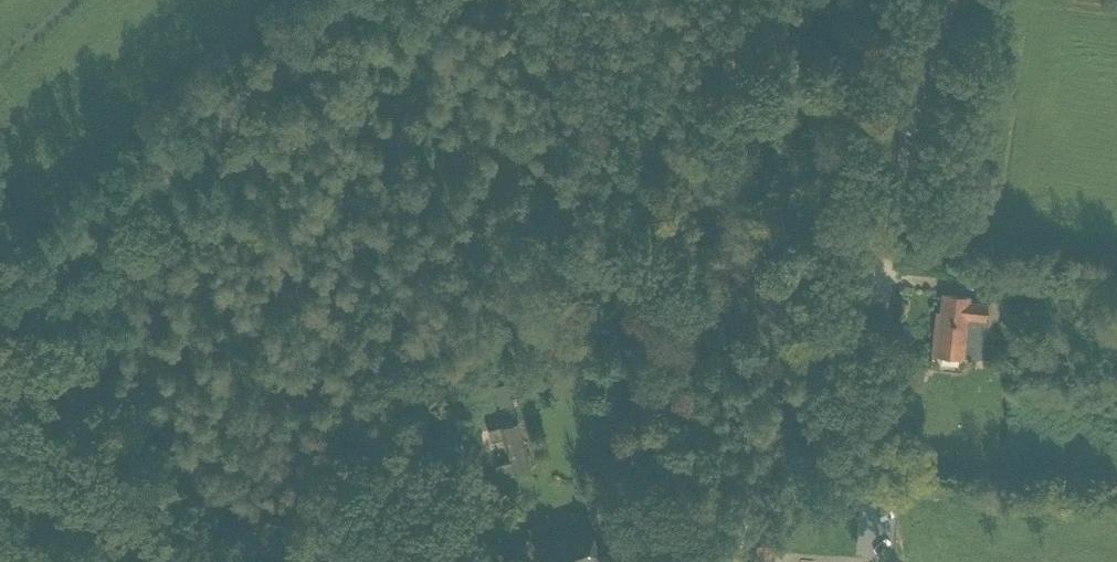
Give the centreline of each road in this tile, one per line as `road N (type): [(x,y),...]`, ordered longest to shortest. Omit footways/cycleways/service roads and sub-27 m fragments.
road 1 (track): [(947,0),(875,252),(729,561)]
road 2 (track): [(0,307),(360,0)]

